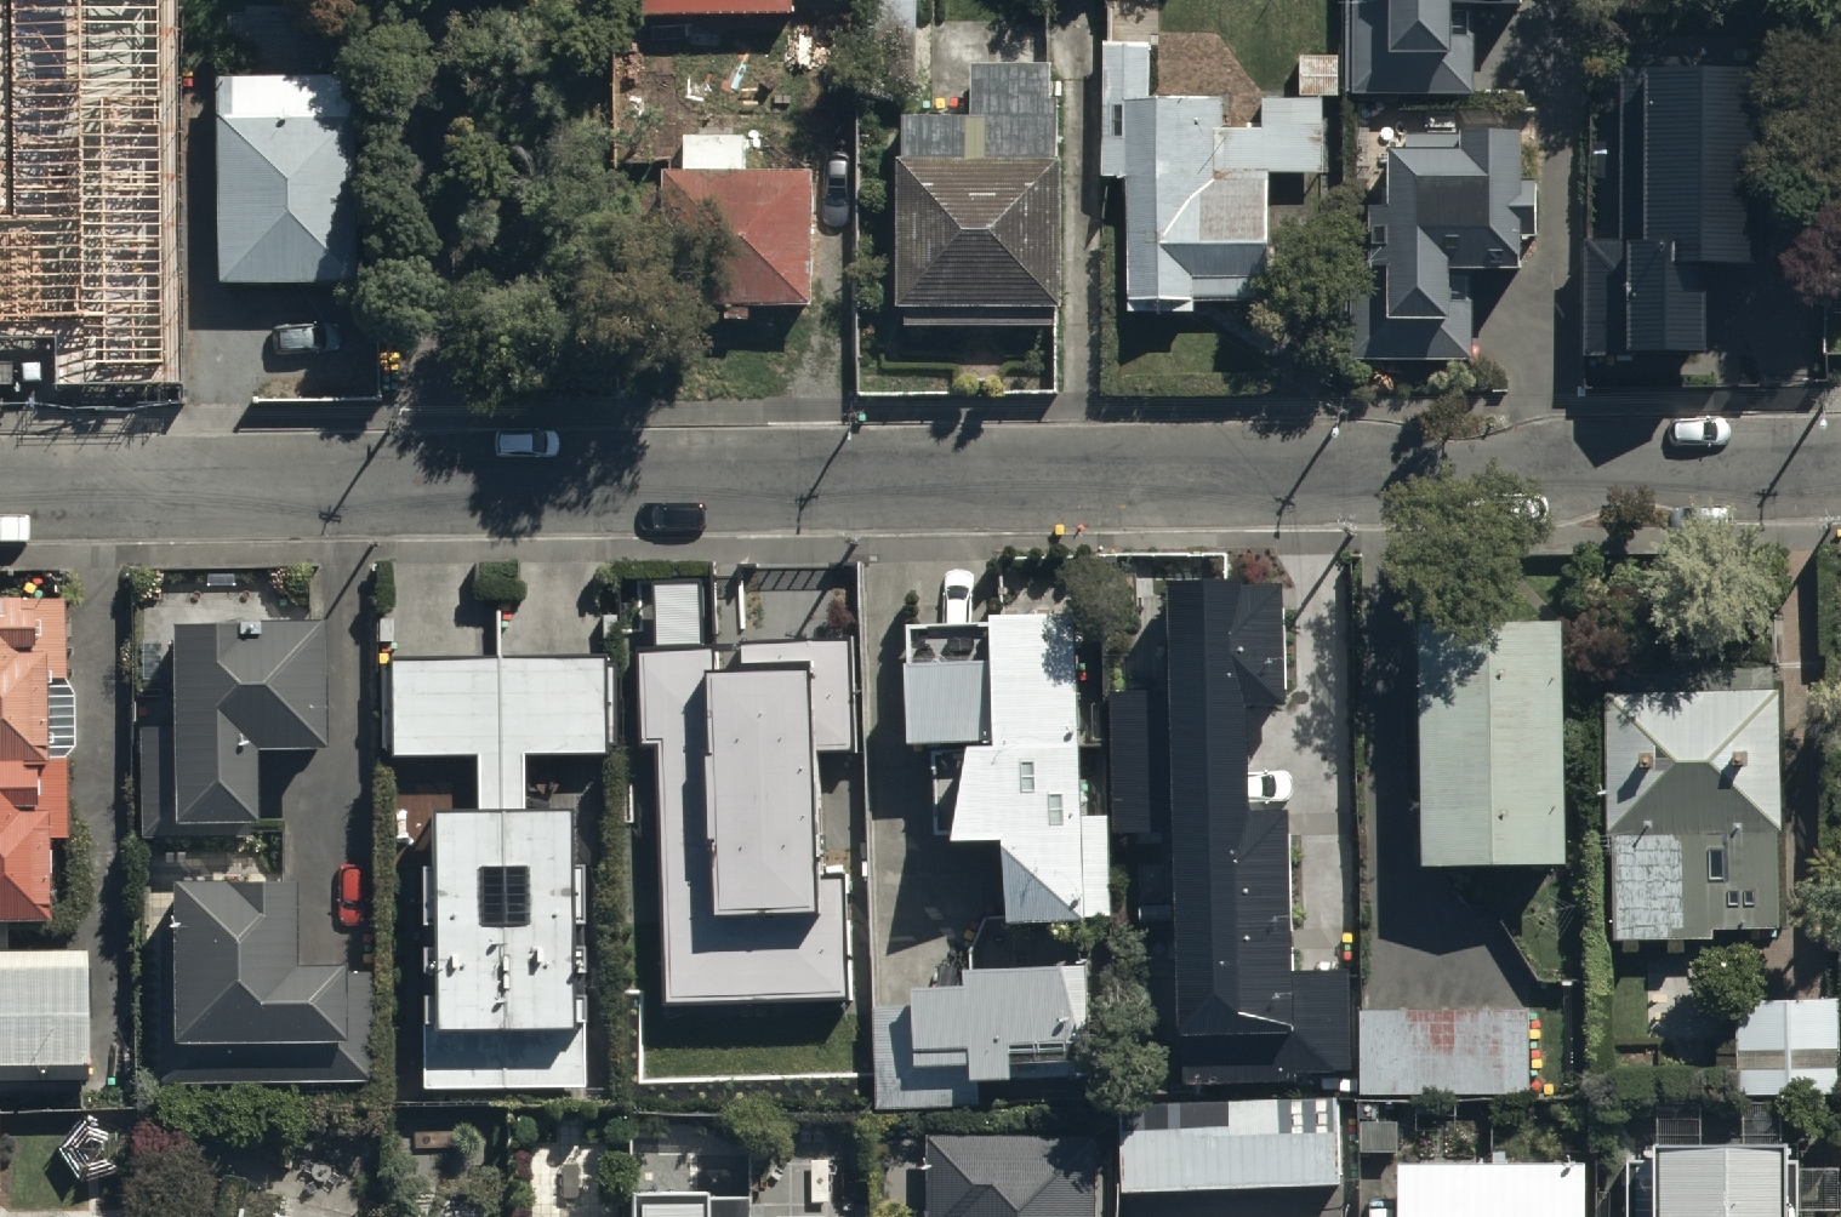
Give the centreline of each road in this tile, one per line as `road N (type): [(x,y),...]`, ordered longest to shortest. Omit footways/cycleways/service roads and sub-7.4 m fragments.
road 1 (residential): [(1840,466),(438,482)]
road 2 (residential): [(420,0),(422,231),(438,482)]
road 3 (residential): [(438,482),(0,484)]

